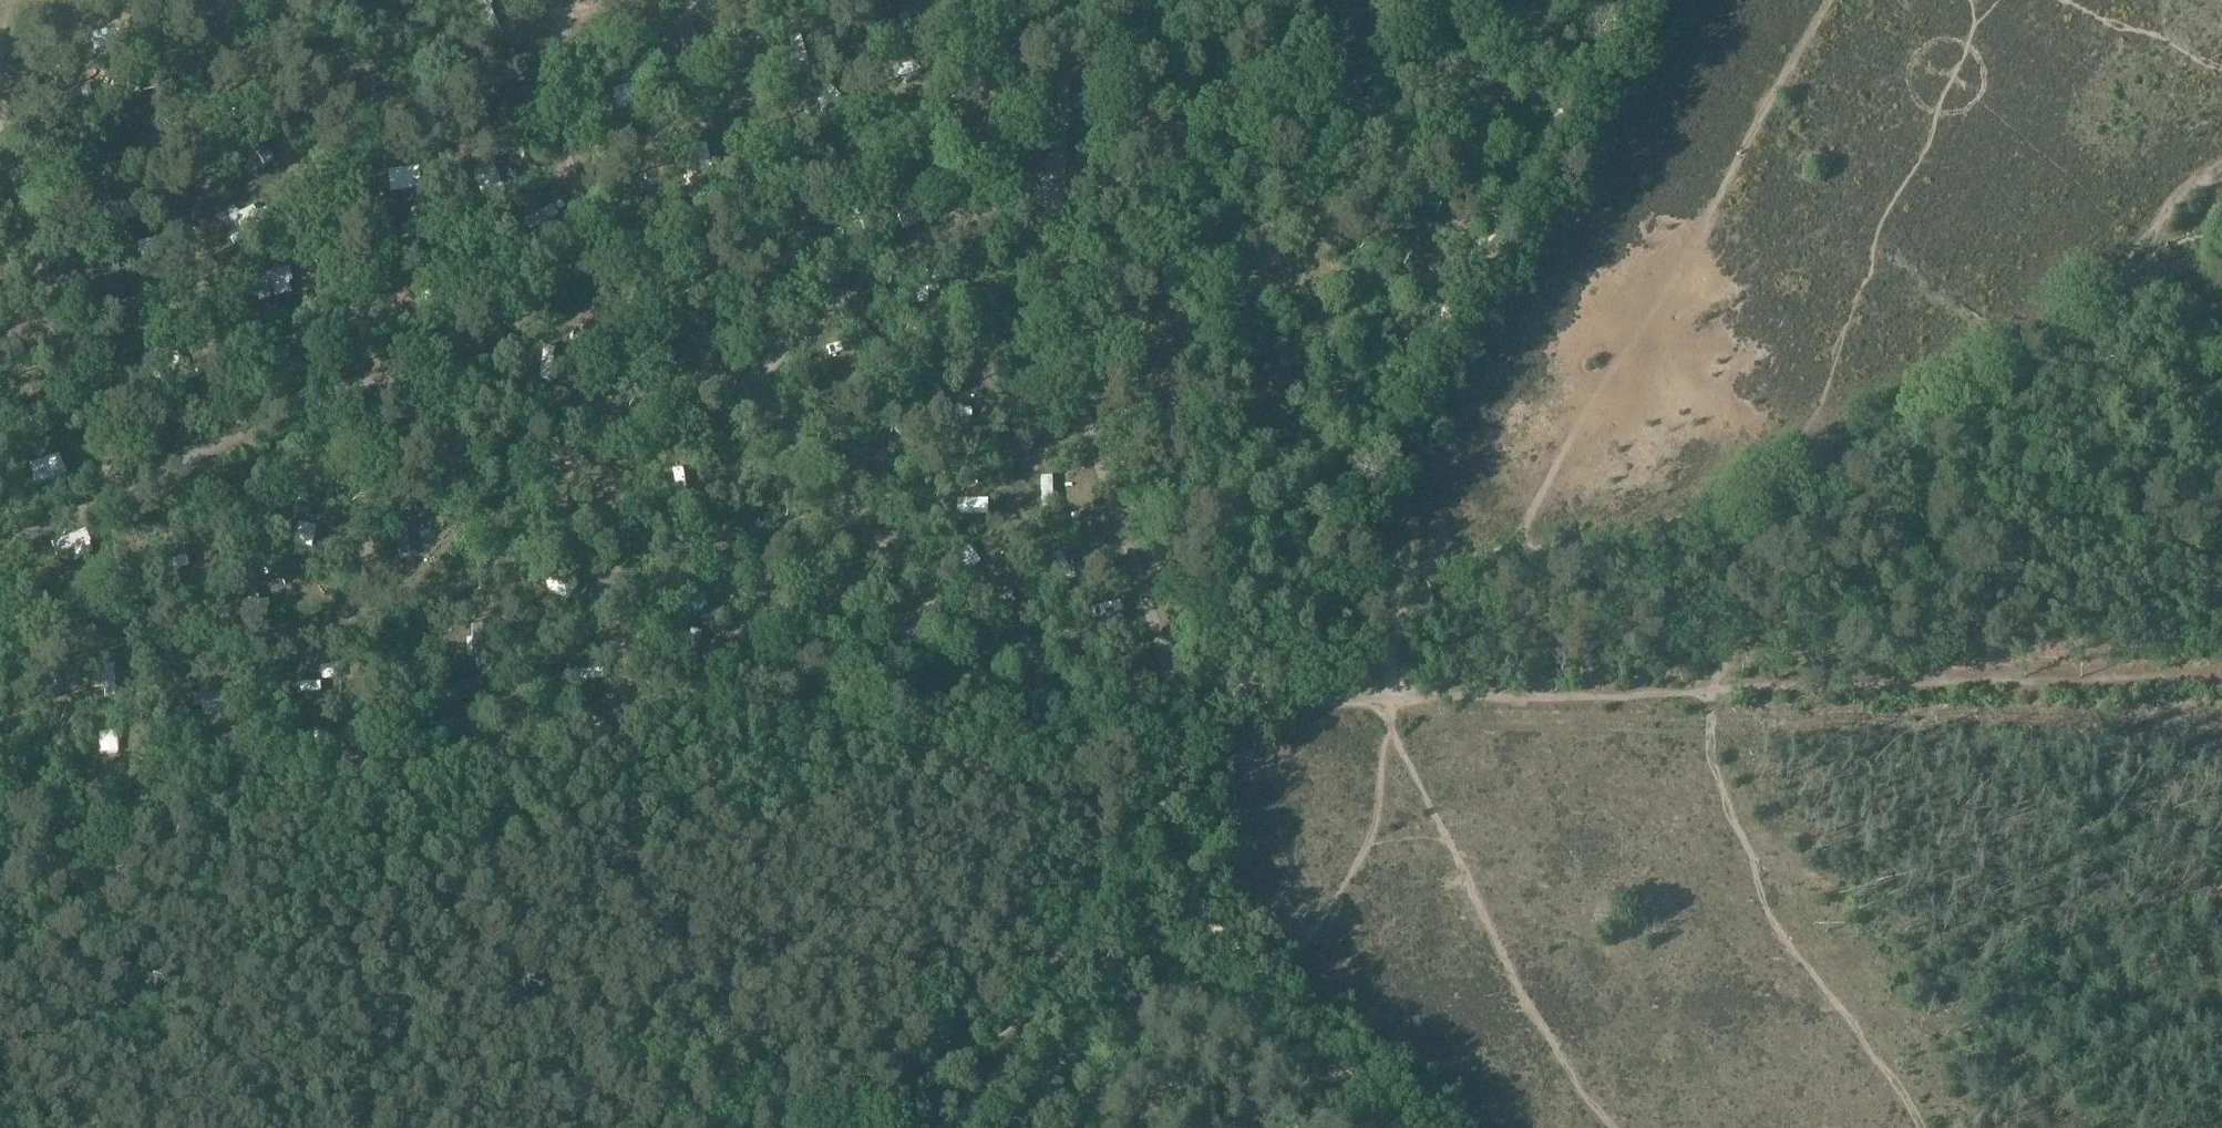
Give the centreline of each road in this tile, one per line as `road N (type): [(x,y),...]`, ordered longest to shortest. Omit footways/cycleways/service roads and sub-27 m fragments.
road 1 (track): [(1409,1127),(1113,853),(1005,1030),(861,1127)]

